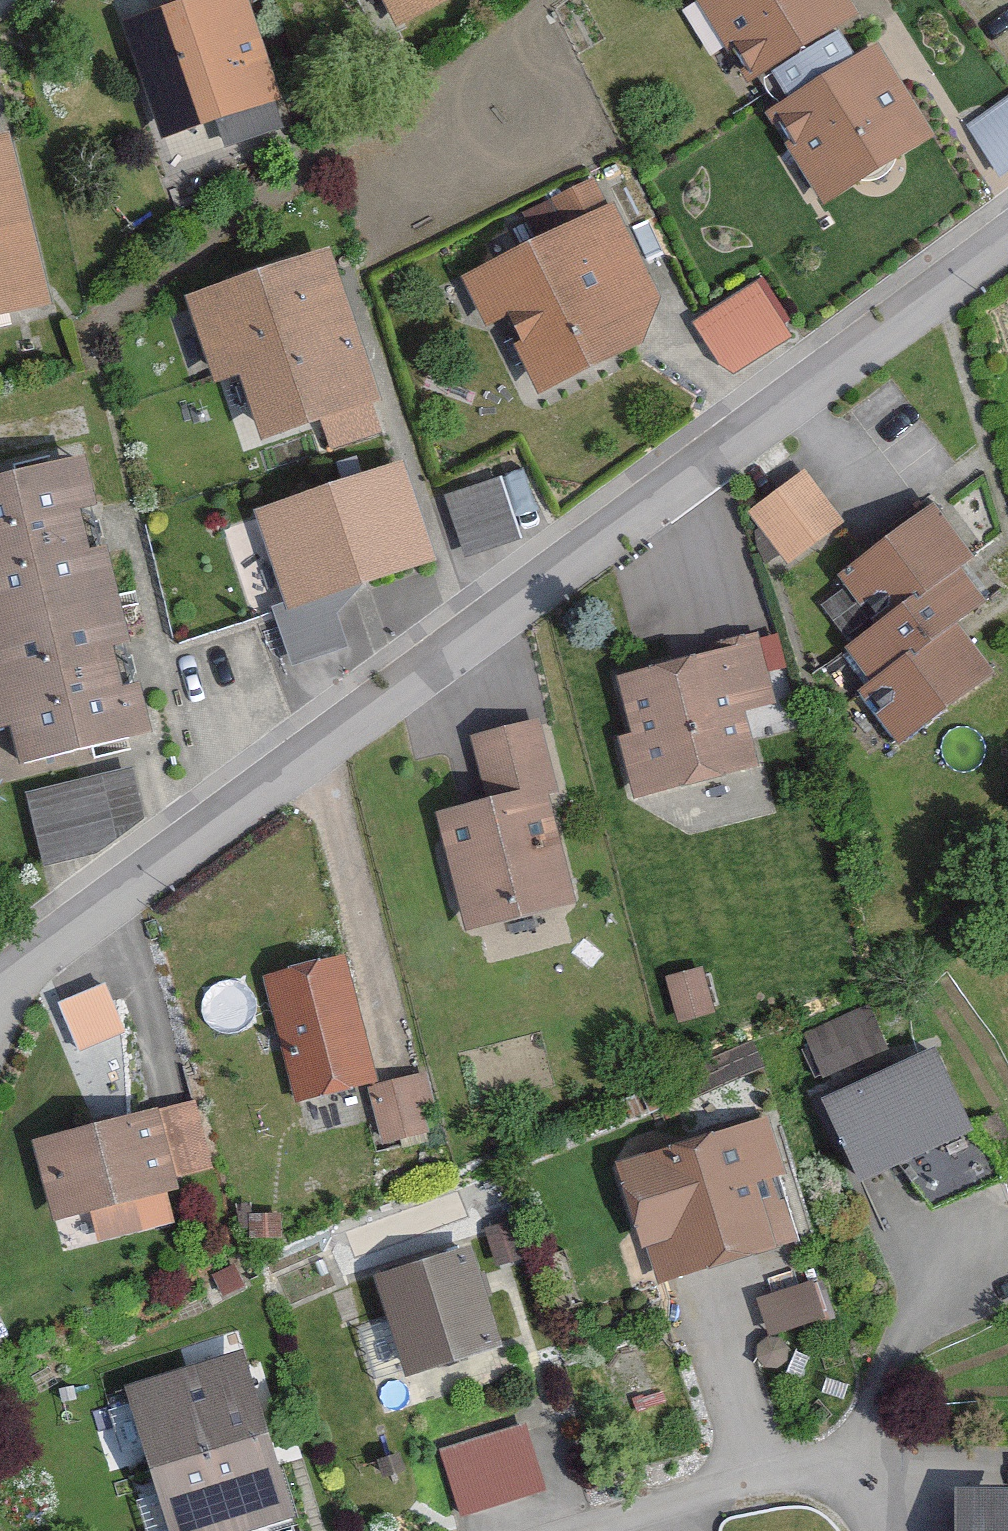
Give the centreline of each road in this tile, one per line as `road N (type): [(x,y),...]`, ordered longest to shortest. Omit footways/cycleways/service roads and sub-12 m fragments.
road 1 (residential): [(1007,229),(0,993)]
road 2 (residential): [(598,1530),(754,1479),(862,1470)]

